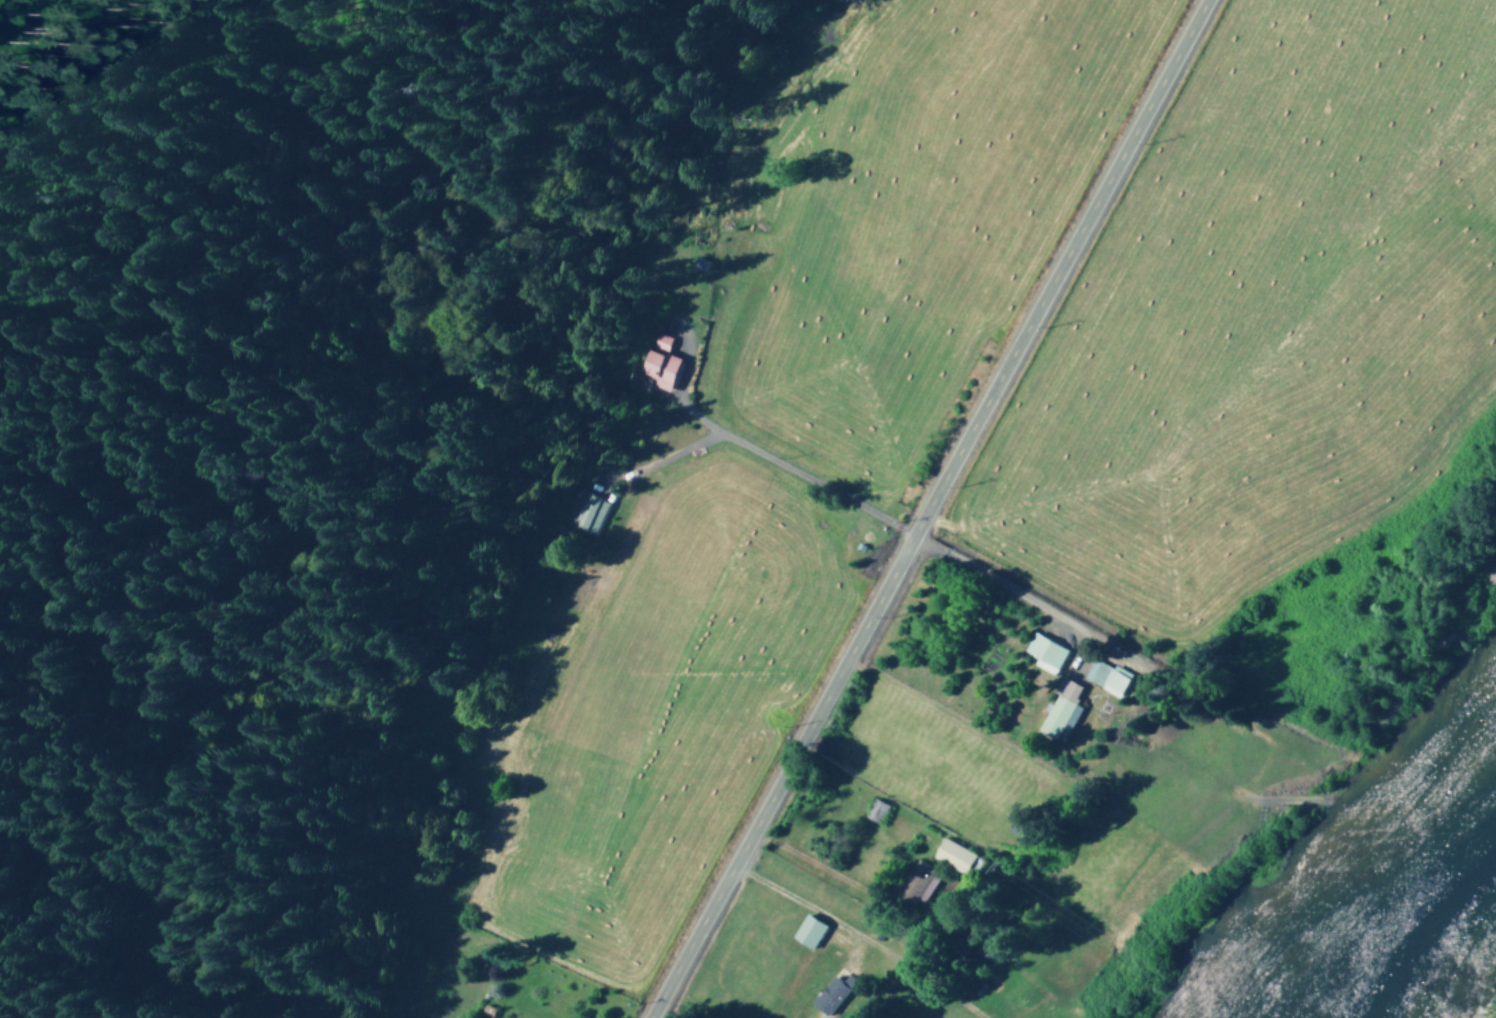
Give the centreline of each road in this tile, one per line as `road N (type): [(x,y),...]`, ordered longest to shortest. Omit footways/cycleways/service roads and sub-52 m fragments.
road 1 (tertiary): [(1206,0),(651,1017)]

